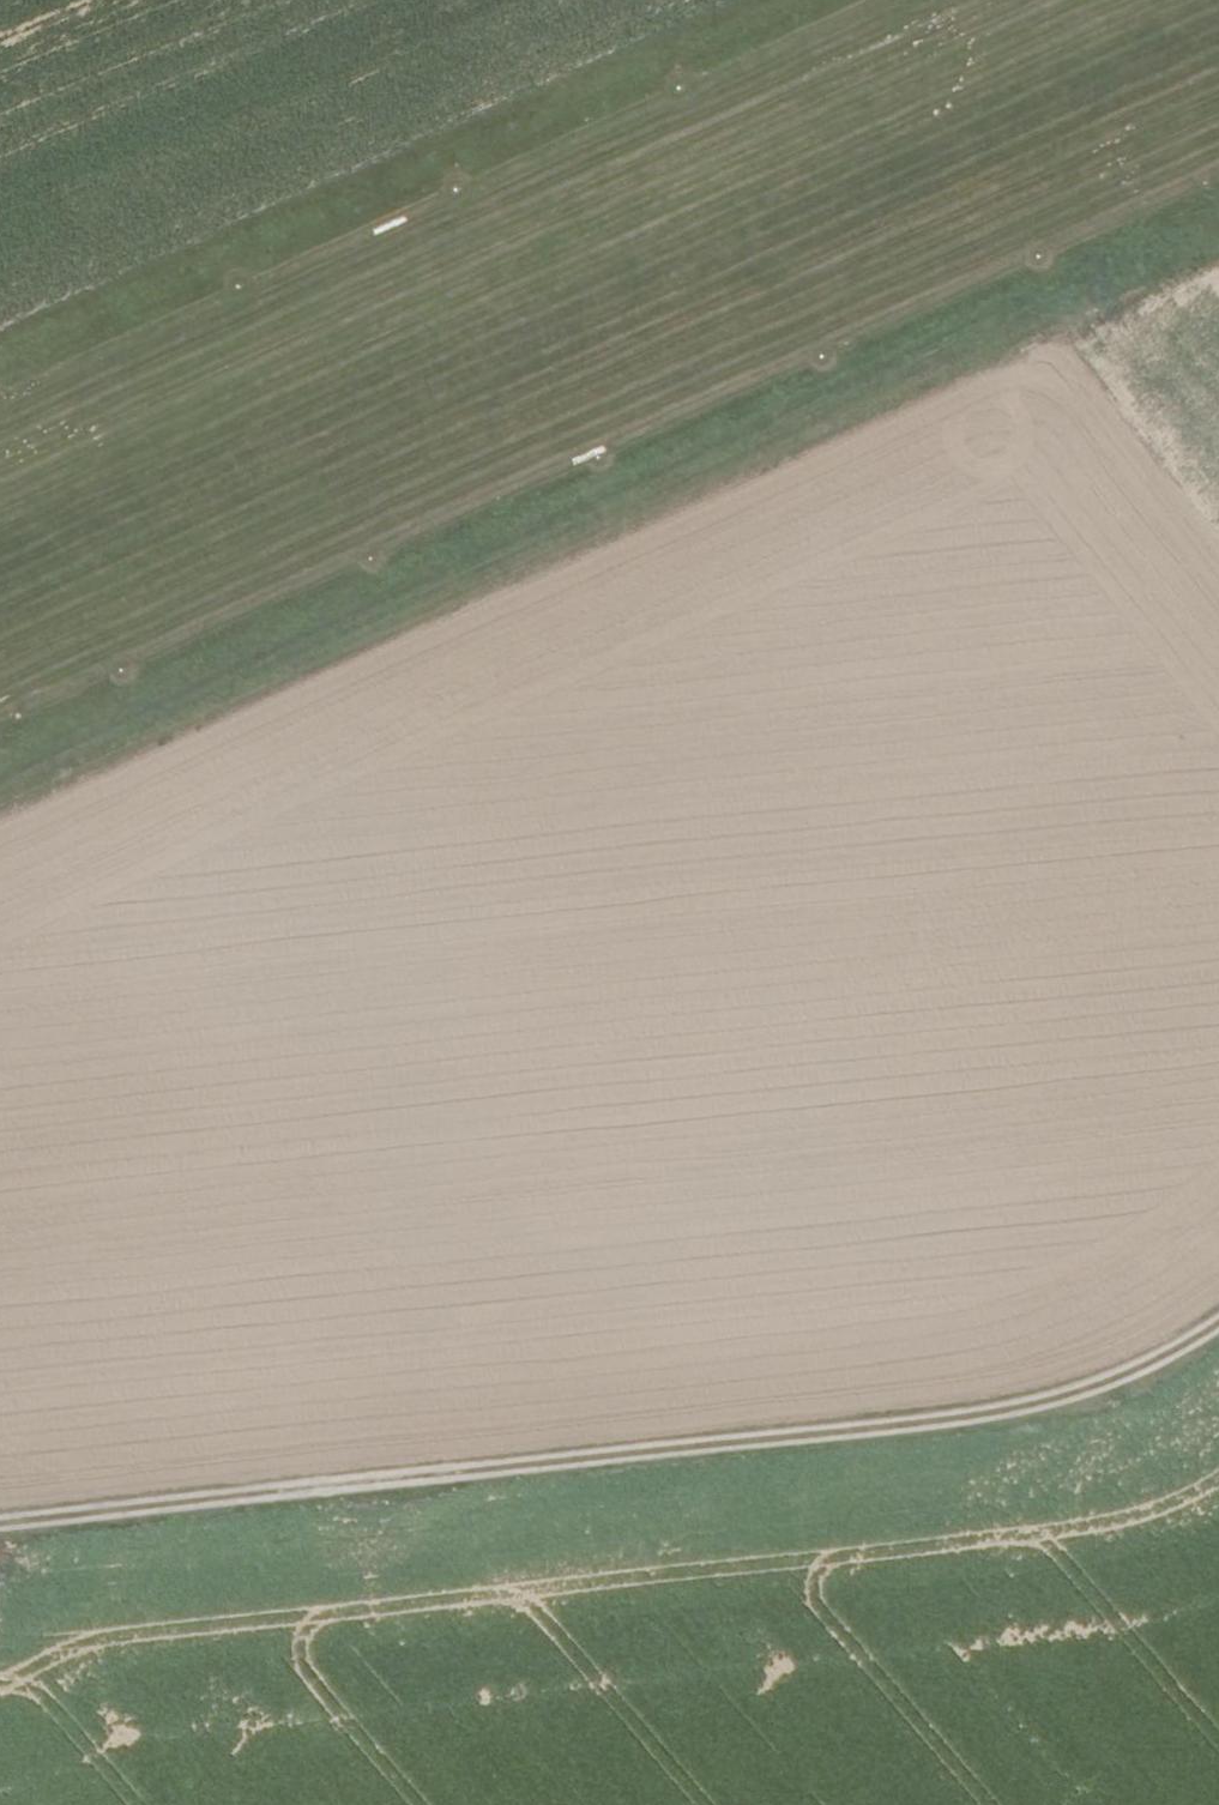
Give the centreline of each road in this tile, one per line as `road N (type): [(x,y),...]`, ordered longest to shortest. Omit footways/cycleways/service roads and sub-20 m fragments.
road 1 (track): [(0,1527),(988,1414),(1108,1388),(1218,1330)]

